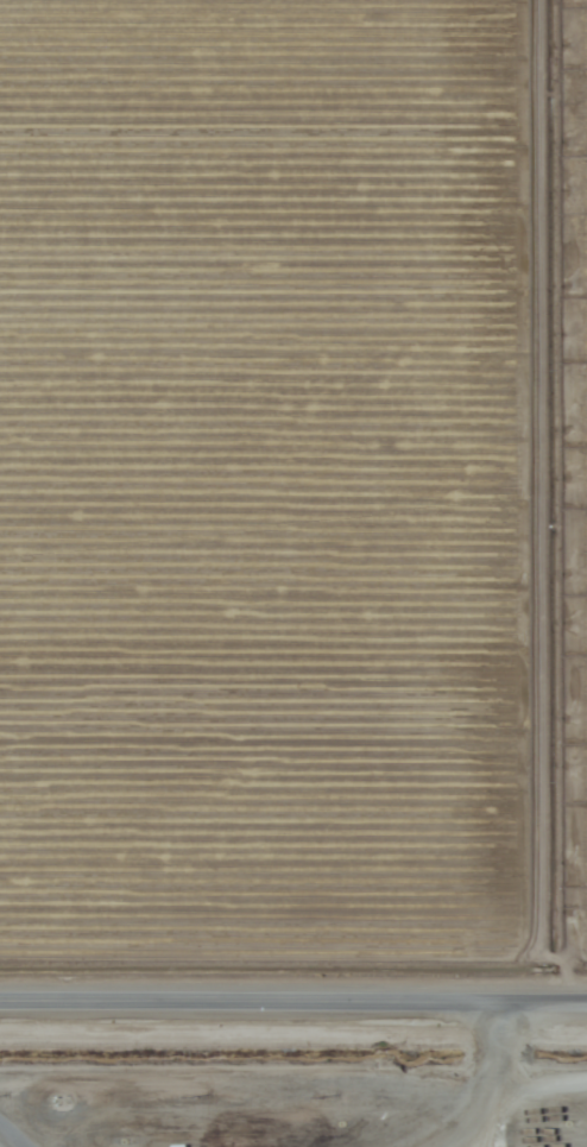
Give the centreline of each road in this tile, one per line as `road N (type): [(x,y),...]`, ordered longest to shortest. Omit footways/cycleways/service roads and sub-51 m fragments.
road 1 (tertiary): [(586,1002),(0,1005)]

